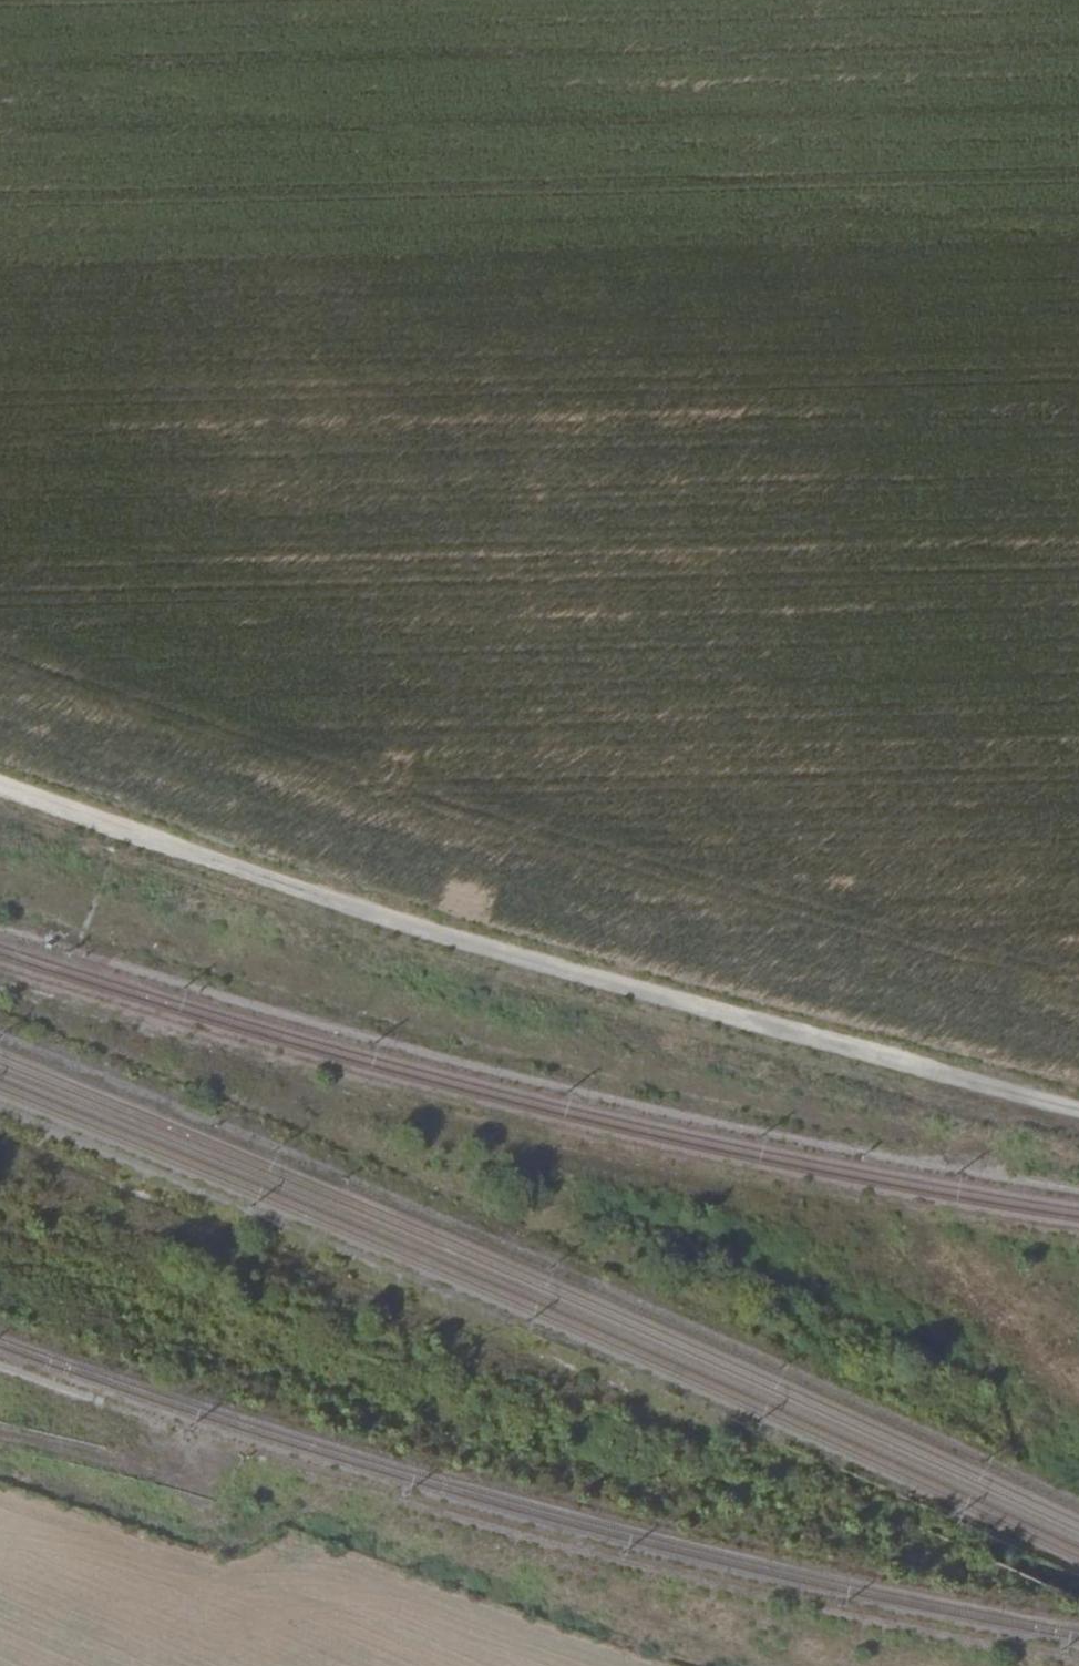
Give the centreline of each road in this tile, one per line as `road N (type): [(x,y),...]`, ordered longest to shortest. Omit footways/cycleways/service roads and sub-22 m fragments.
road 1 (track): [(0,789),(151,847),(1078,1114)]
road 2 (primary): [(0,1564),(290,1665)]

